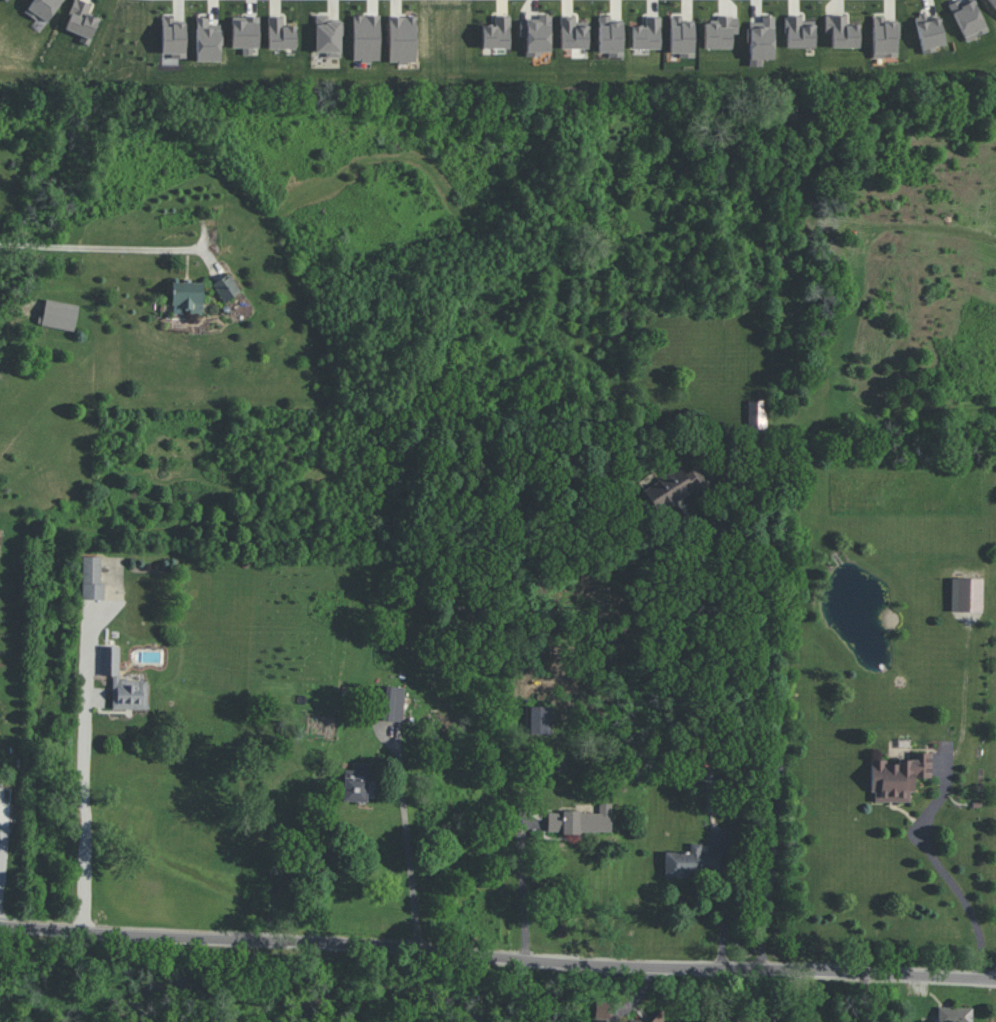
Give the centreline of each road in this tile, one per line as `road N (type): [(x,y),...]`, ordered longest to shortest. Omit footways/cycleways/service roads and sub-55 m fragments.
road 1 (residential): [(0,924),(590,966),(995,978)]
road 2 (residential): [(82,932),(86,615)]

